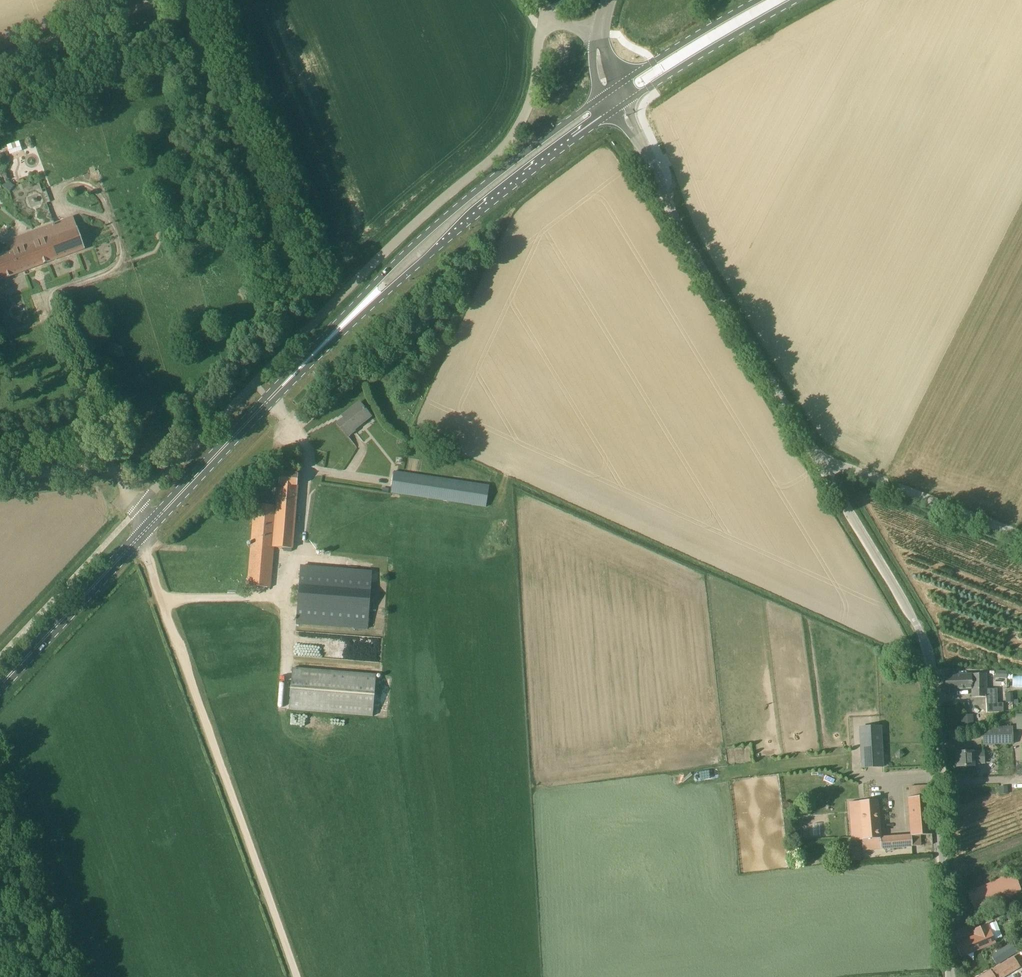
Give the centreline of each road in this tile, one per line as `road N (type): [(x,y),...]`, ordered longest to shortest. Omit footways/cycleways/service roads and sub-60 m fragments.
road 1 (unclassified): [(142,534),(138,509),(239,399),(508,142),(532,95),(542,28)]
road 2 (unclassified): [(950,976),(929,655),(817,459)]
road 3 (track): [(142,534),(296,976)]
road 4 (unclassified): [(817,459),(685,238),(637,136)]
road 5 (primary): [(603,98),(436,225),(353,314)]
road 6 (primary): [(353,314),(613,112)]
road 7 (primary): [(142,534),(353,314)]
road 8 (unclassified): [(1021,537),(817,459)]
road 9 (primary): [(0,684),(142,534)]
road 10 (primary): [(628,102),(797,0)]
road 11 (track): [(0,478),(111,460),(138,509)]
road 12 (primary): [(758,0),(621,86)]

